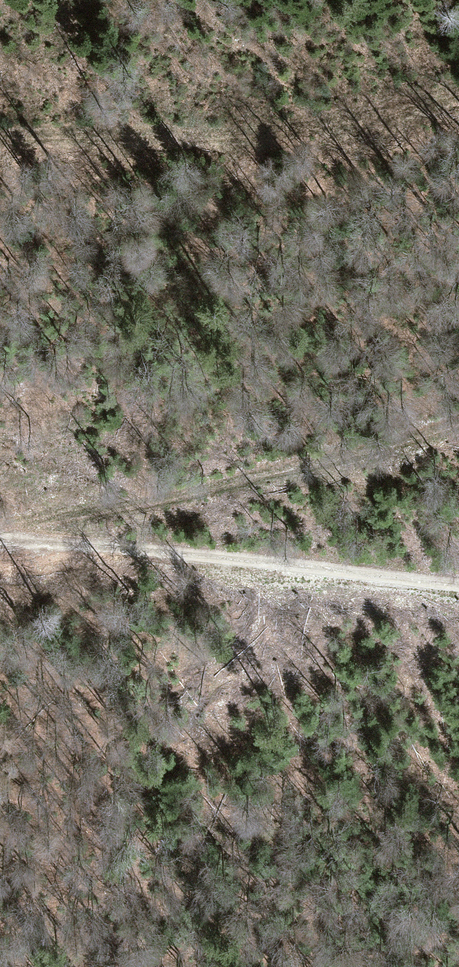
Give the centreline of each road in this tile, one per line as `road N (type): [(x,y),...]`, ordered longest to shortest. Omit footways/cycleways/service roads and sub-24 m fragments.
road 1 (track): [(0,546),(333,462),(458,420)]
road 2 (track): [(458,92),(339,120),(202,138),(0,150)]
road 3 (track): [(458,589),(257,564),(0,547)]

